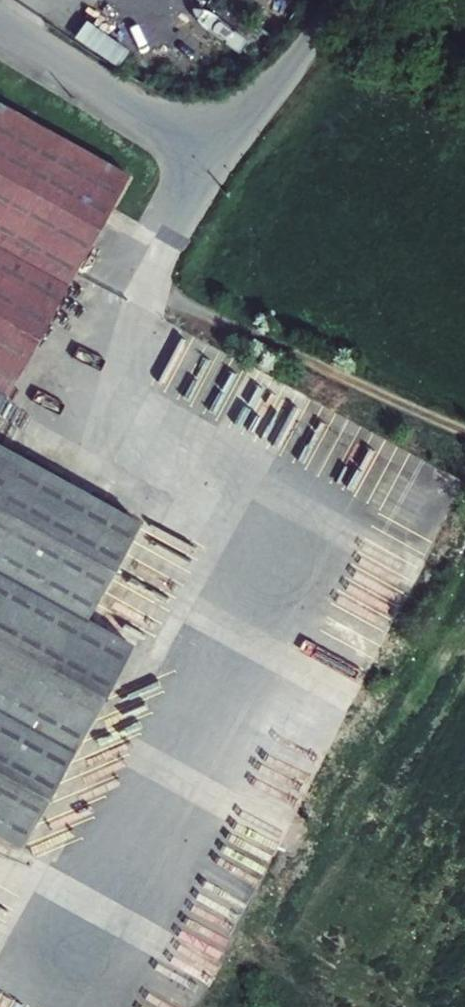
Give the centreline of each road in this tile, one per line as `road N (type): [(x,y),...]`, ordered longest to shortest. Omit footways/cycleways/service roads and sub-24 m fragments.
road 1 (track): [(464,432),(145,286)]
road 2 (unclassified): [(212,165),(0,27)]
road 3 (unclassified): [(326,0),(212,165)]
road 4 (unclassified): [(212,165),(145,286)]

